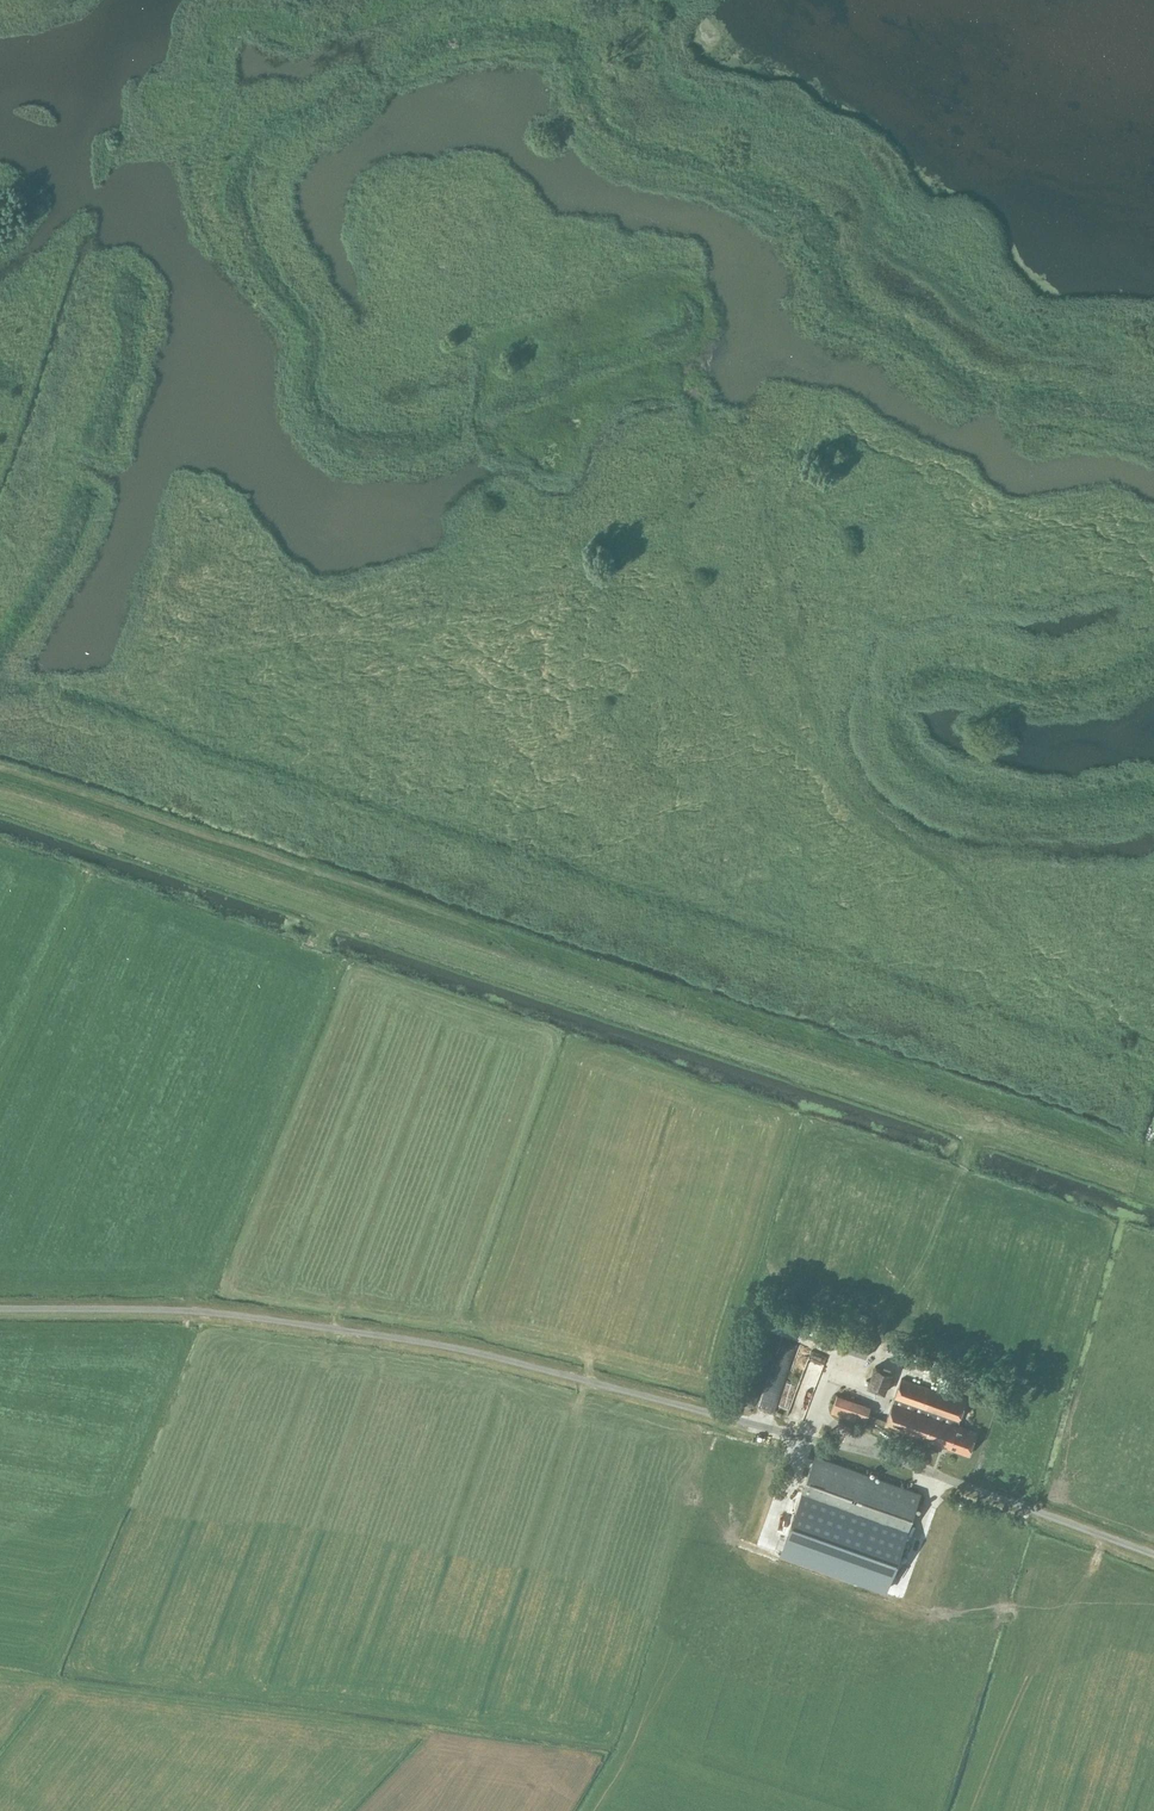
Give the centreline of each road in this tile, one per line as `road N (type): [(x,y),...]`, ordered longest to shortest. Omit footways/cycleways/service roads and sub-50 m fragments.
road 1 (track): [(1153,427),(1045,405),(985,403),(956,387),(900,340),(837,304),(817,241),(788,209),(601,136),(565,46),(552,37),(477,37),(385,68),(325,111),(266,136),(238,183),(249,244),(309,332),(305,400),(327,434),(346,444),(395,449),(440,439),(681,336),(691,305)]
road 2 (track): [(1153,1095),(1099,1052),(226,762),(115,715),(52,695),(0,697)]
road 3 (unclassified): [(1153,1552),(904,1462),(460,1348),(209,1311),(0,1308)]
road 4 (track): [(1153,790),(1059,808),(967,797),(917,772),(901,755),(892,713),(903,691),(921,681),(1069,692),(1124,676),(1153,654)]
road 5 (track): [(0,648),(79,508),(123,367),(125,286)]
road 6 (track): [(0,462),(62,275)]

